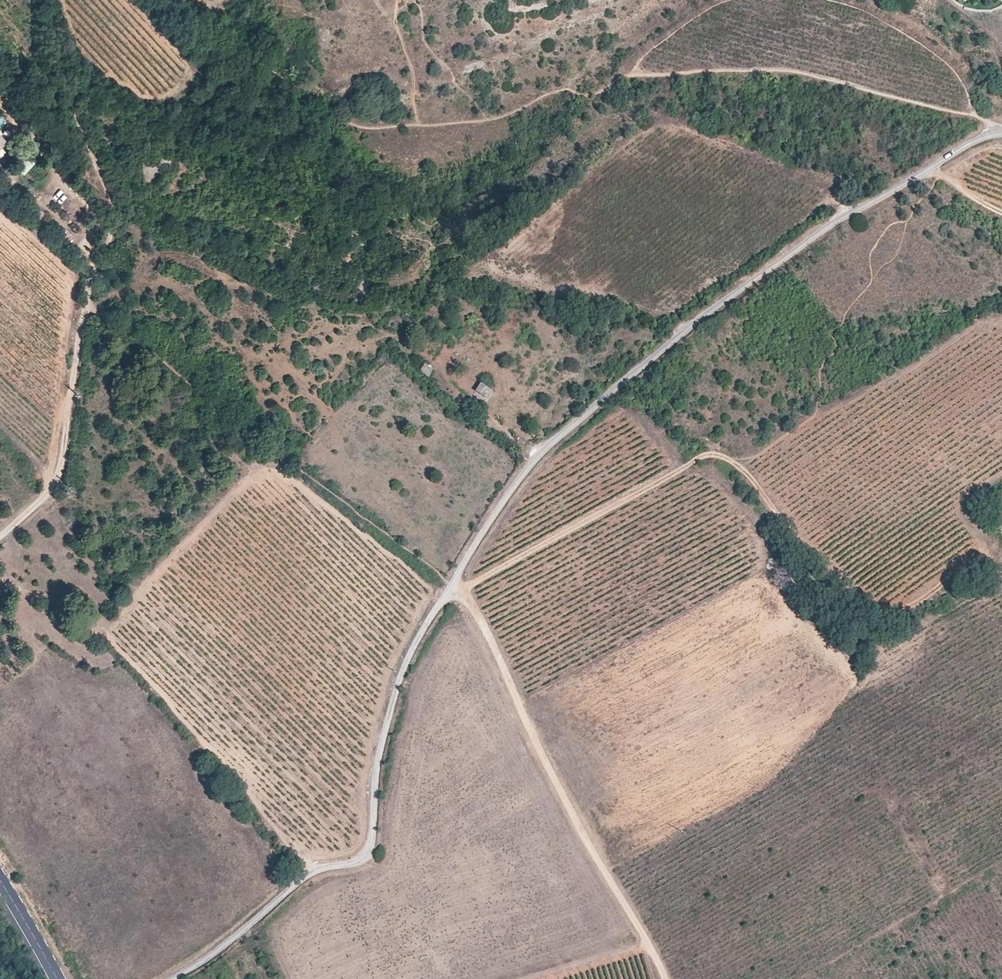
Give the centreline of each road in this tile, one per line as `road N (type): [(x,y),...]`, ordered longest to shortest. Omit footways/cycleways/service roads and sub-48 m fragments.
road 1 (unclassified): [(449,590),(543,453),(668,345),(828,227),(1001,131)]
road 2 (track): [(449,590),(706,454),(733,459),(765,488),(867,609),(900,611),(982,546),(1001,576)]
road 3 (unclassified): [(172,978),(307,874),(369,852),(397,686),(449,590)]
road 4 (unclassified): [(662,978),(476,618),(449,590)]
road 5 (unclassified): [(86,303),(57,474),(0,535)]

